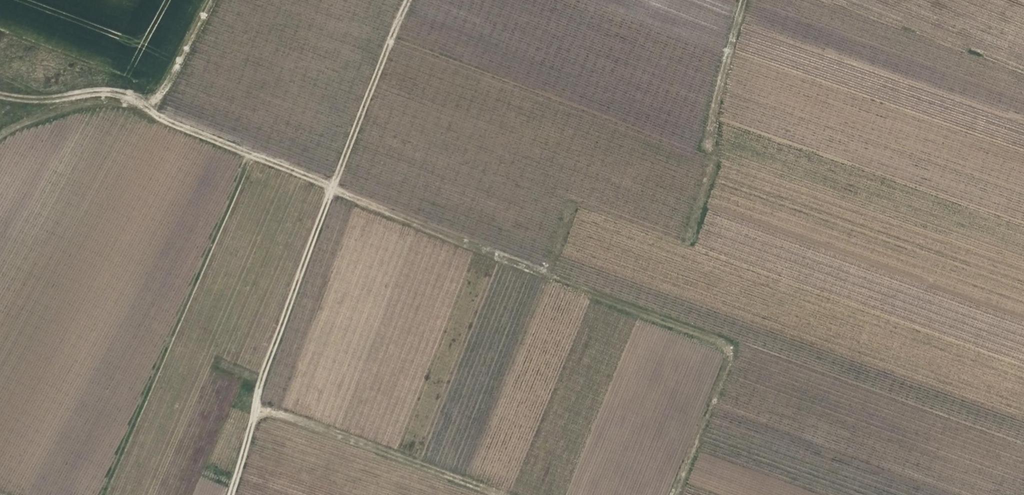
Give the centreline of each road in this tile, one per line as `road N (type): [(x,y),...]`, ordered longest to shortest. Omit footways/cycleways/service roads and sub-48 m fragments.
road 1 (track): [(674,494),(730,361),(720,341),(137,109)]
road 2 (track): [(405,0),(277,325),(227,494)]
road 3 (track): [(210,0),(148,104),(0,104)]
road 4 (track): [(252,412),(277,410),(504,494)]

